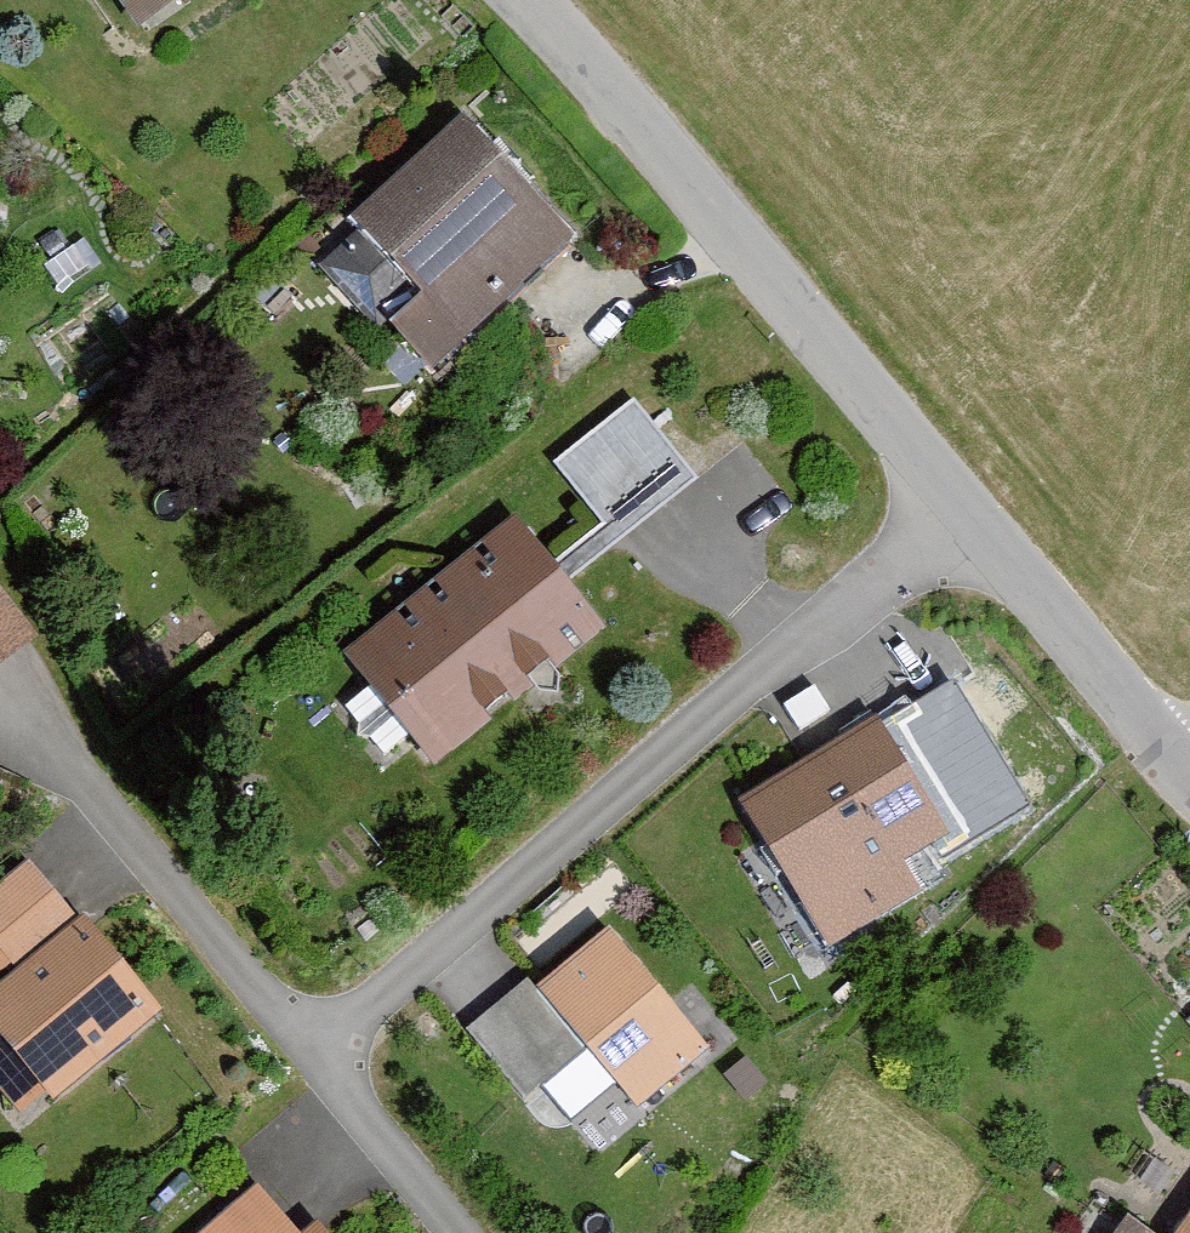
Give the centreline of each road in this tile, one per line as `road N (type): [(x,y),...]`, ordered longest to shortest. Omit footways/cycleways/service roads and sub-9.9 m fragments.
road 1 (residential): [(949,490),(320,1056)]
road 2 (unclassified): [(949,490),(518,0)]
road 3 (residential): [(20,694),(320,1056)]
road 4 (unclassified): [(1189,764),(949,490)]
road 5 (residential): [(320,1056),(478,1232)]

